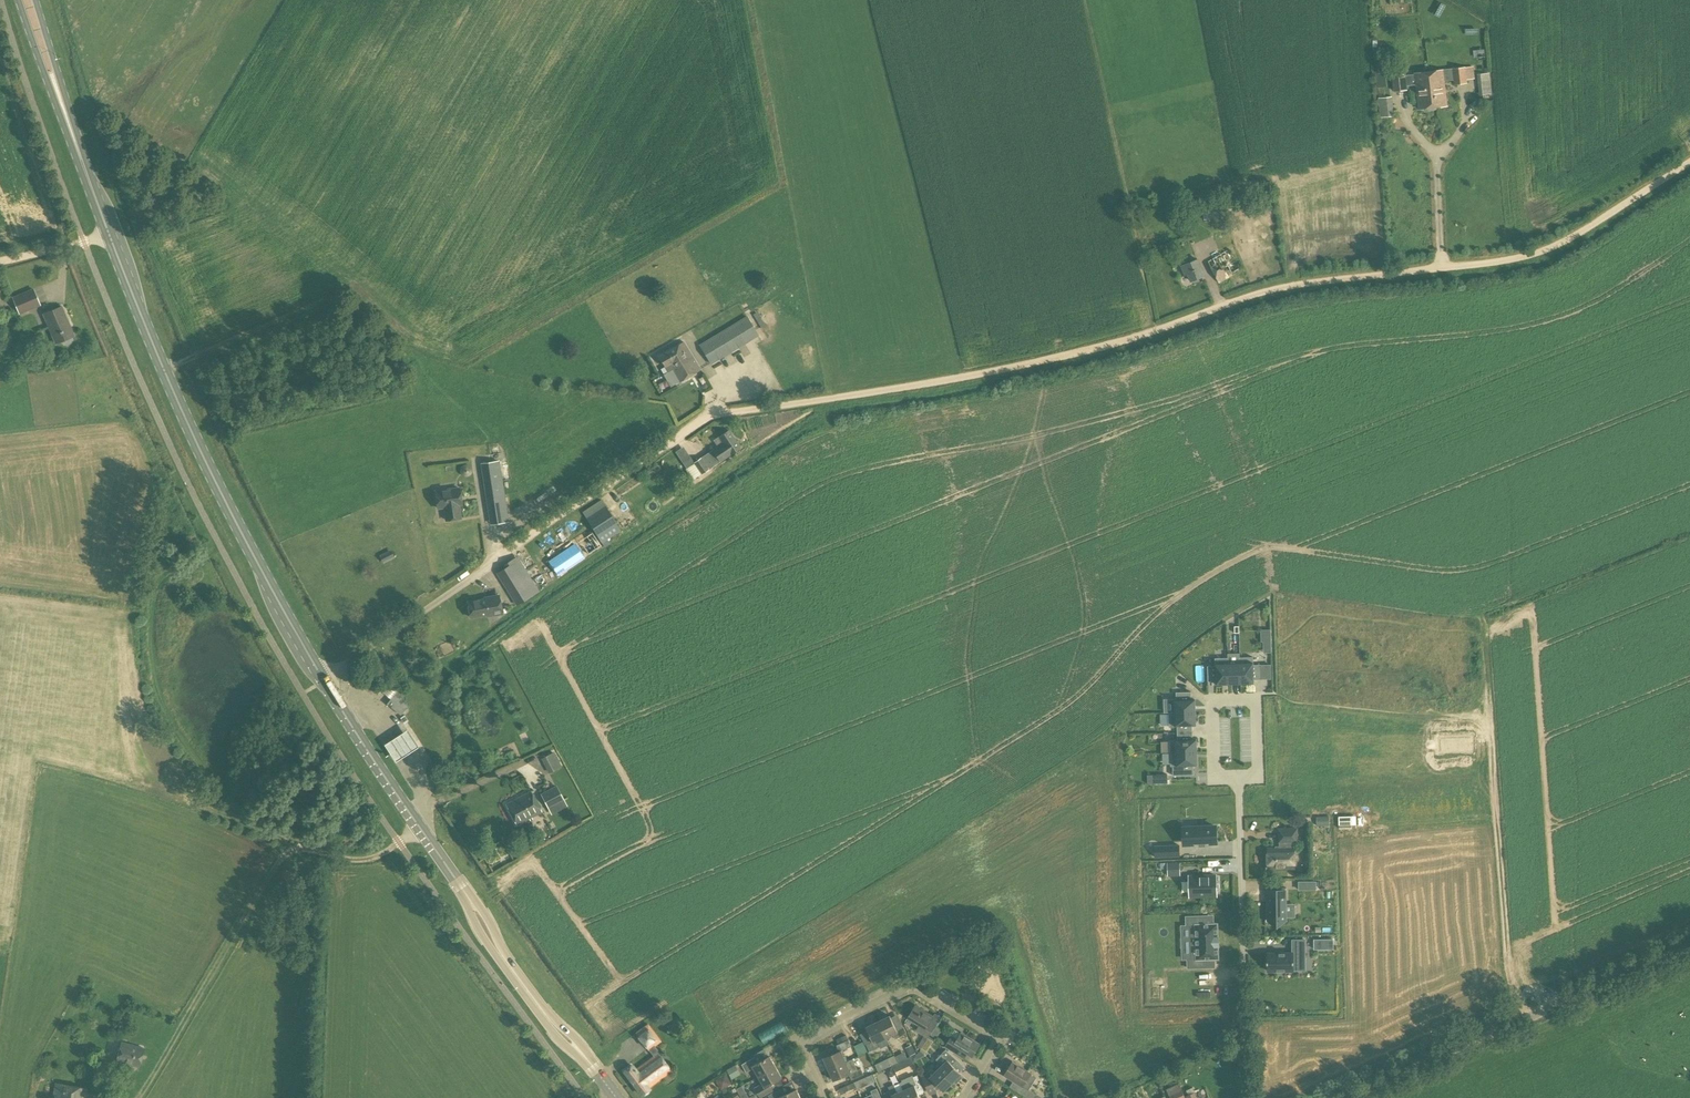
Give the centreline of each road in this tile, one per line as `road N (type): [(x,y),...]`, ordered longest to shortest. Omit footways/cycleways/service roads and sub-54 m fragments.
road 1 (unclassified): [(324,681),(707,419),(1083,353),(1298,285),(1537,256),(1689,161)]
road 2 (primary): [(324,681),(163,371),(70,131),(30,0)]
road 3 (primary): [(615,1097),(518,982),(324,681)]
road 4 (unclassified): [(1344,1097),(1689,944)]
road 5 (residential): [(1247,1097),(1236,720)]
road 6 (residential): [(827,1097),(806,1040),(912,985)]
road 7 (residential): [(912,985),(996,1036),(967,1097)]

